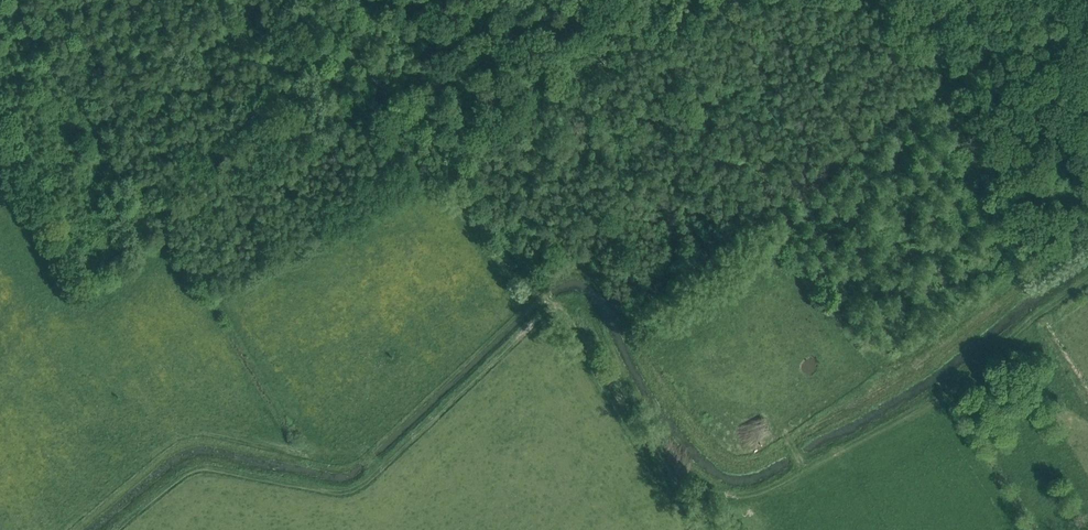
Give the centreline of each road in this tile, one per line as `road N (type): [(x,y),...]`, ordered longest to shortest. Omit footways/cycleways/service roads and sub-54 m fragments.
road 1 (track): [(551,307),(362,483),(335,489),(196,467),(112,529)]
road 2 (track): [(1087,277),(950,385),(784,478),(751,492),(687,492)]
road 3 (track): [(727,529),(687,492),(529,279)]

